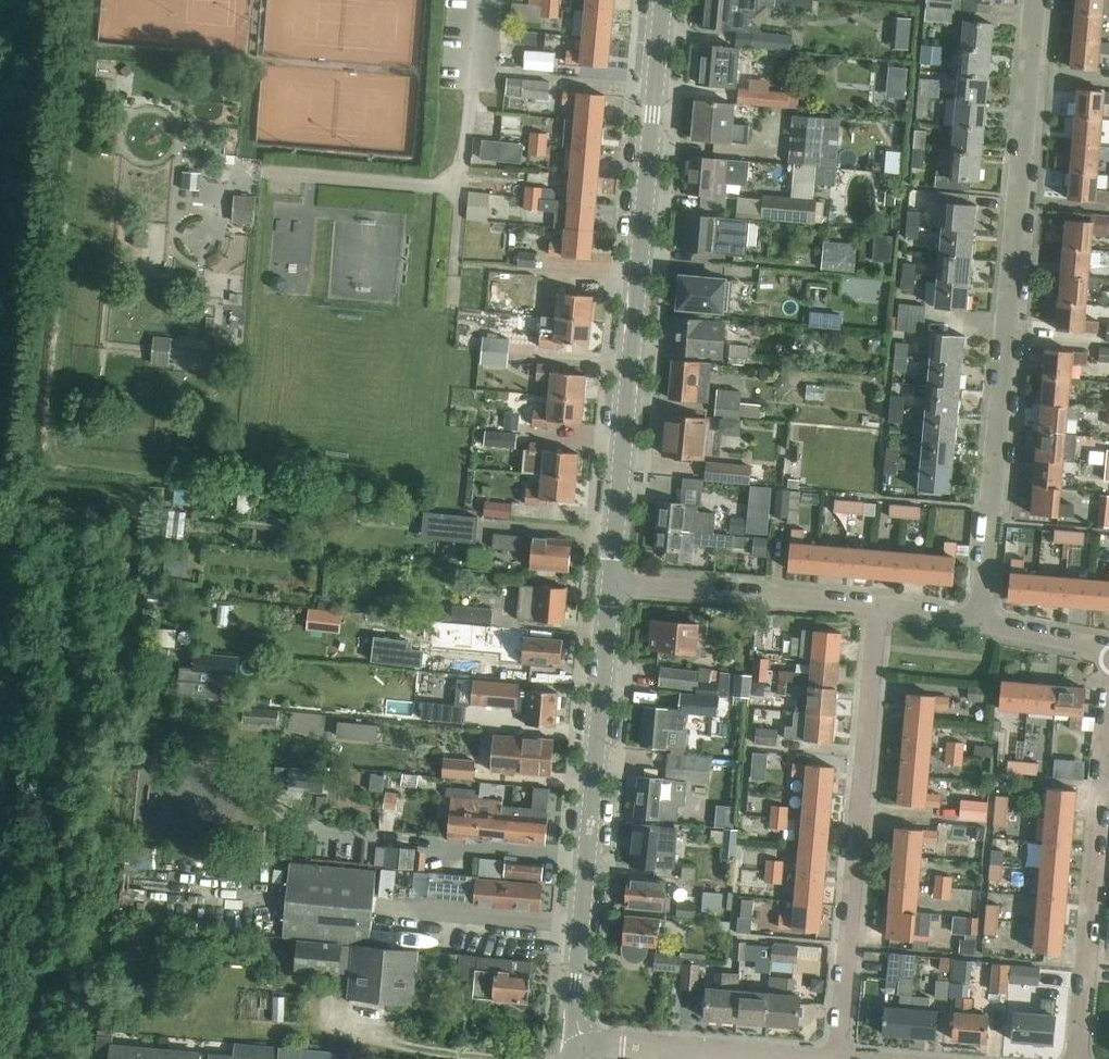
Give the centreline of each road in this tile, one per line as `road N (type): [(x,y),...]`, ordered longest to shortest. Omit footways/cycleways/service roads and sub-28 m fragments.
road 1 (residential): [(985,626),(1036,0)]
road 2 (tertiary): [(612,582),(664,0)]
road 3 (tertiary): [(586,1045),(575,983),(612,582)]
road 4 (residential): [(836,1058),(875,604)]
road 5 (residential): [(1073,1058),(1108,705)]
road 6 (residential): [(451,303),(477,0)]
road 7 (residential): [(875,604),(612,582)]
road 8 (residential): [(586,1045),(778,1058)]
road 9 (residential): [(1108,653),(985,626)]

